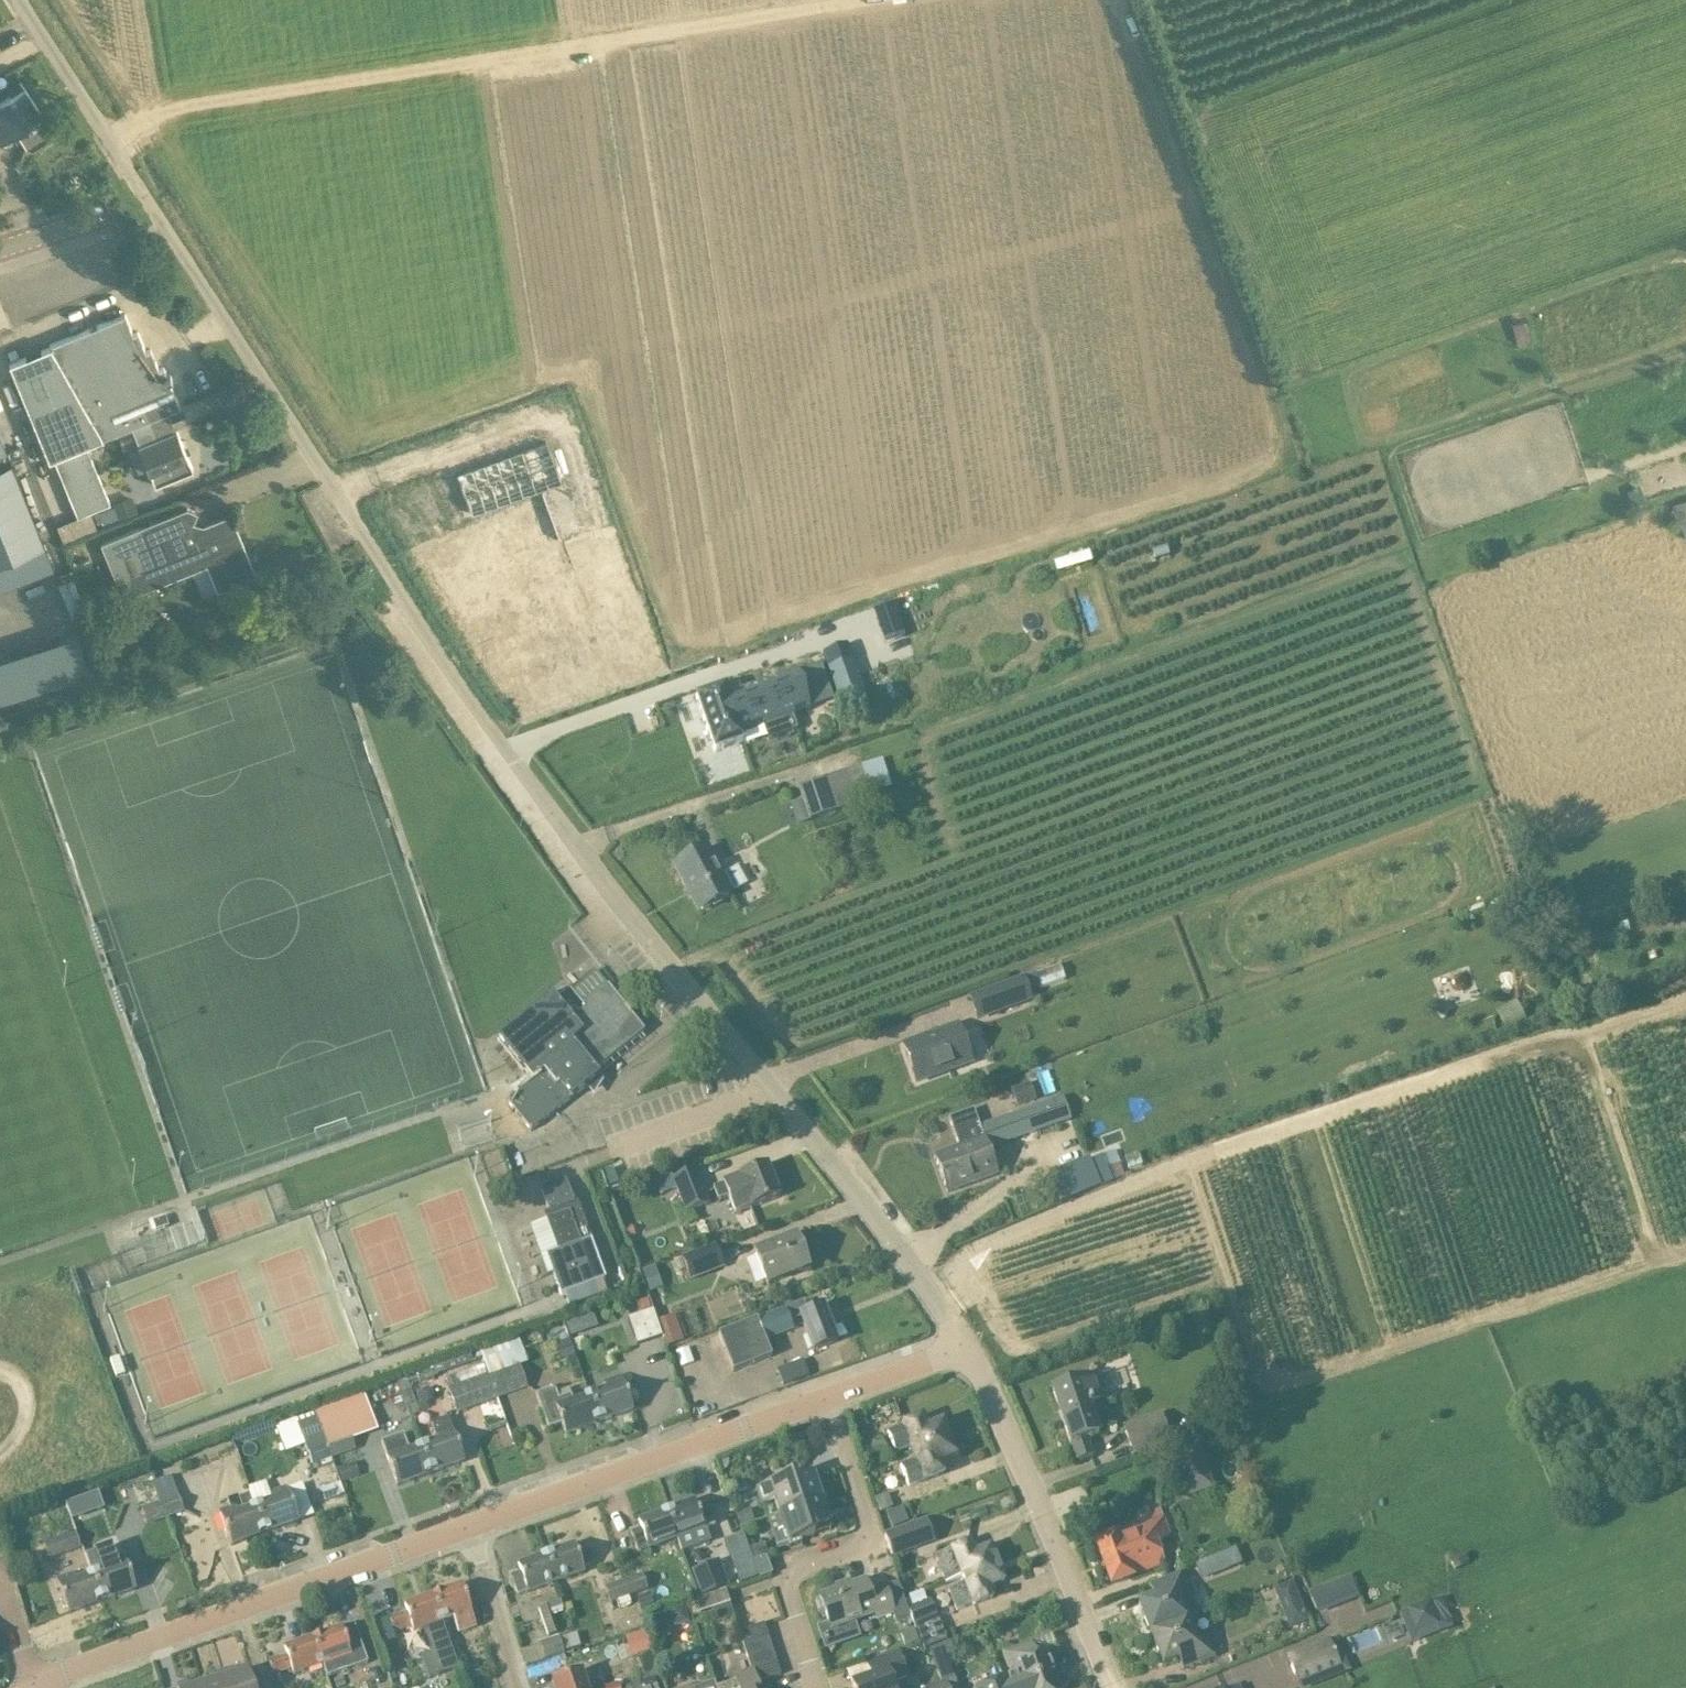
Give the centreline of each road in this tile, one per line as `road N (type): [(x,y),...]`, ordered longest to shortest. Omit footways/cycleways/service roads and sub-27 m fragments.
road 1 (unclassified): [(579,848),(393,535),(147,204),(10,0)]
road 2 (residential): [(979,1351),(881,1213),(579,848)]
road 3 (residential): [(40,1687),(467,1528)]
road 4 (residential): [(467,1528),(827,1401)]
road 5 (residential): [(816,1687),(785,1576),(877,1545),(827,1401)]
road 6 (residential): [(1108,1687),(979,1351)]
road 7 (residential): [(521,1687),(467,1528)]
road 8 (residential): [(827,1401),(979,1351)]

